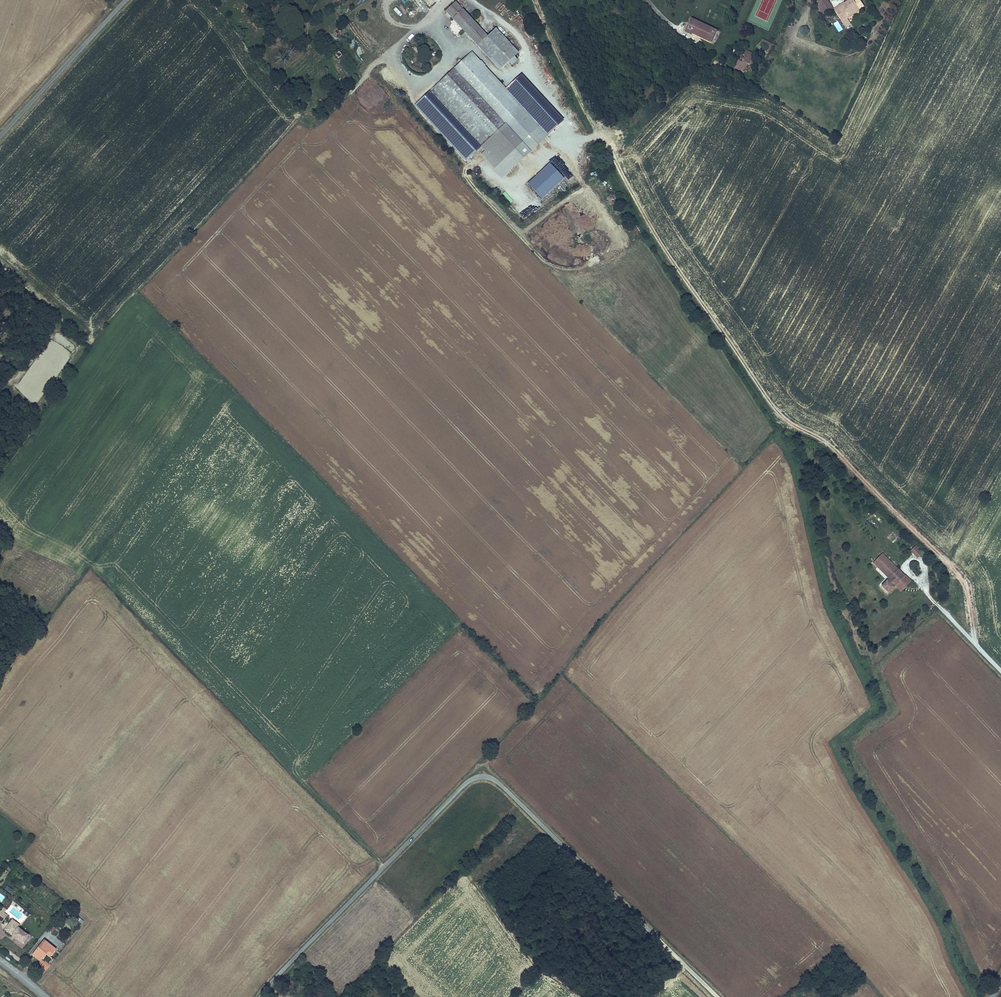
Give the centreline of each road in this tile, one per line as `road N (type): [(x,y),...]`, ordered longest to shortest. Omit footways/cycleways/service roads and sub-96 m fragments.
road 1 (track): [(947,615),(952,573),(945,562),(828,443),(776,412),(670,257),(600,135),(576,143),(557,137),(508,23),(475,0)]
road 2 (unclassified): [(261,996),(462,787),(482,778),(504,788),(718,996)]
road 3 (track): [(576,143),(584,190),(530,234),(466,177),(471,162)]
road 4 (unclassified): [(0,136),(126,0)]
road 5 (track): [(600,135),(535,0)]
road 6 (unclassified): [(917,568),(926,593),(1000,671)]

